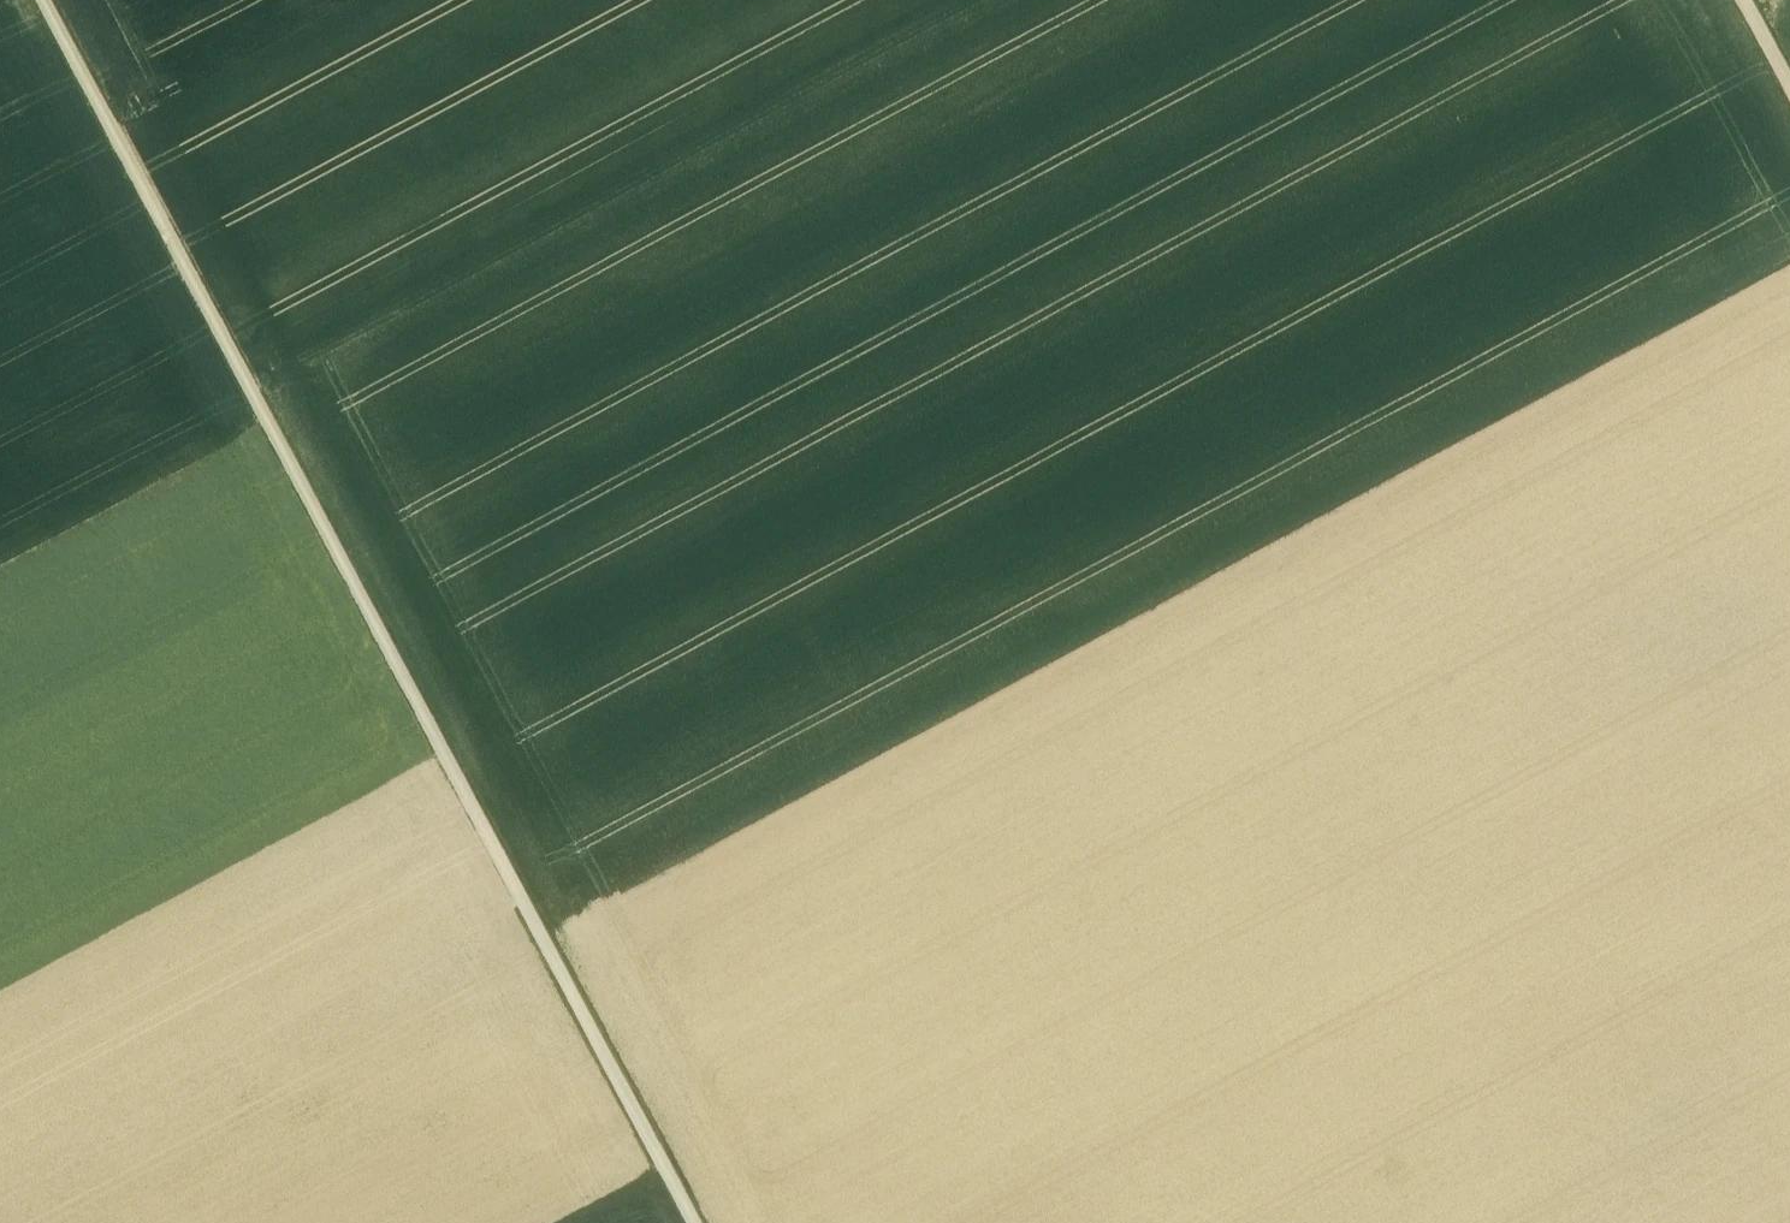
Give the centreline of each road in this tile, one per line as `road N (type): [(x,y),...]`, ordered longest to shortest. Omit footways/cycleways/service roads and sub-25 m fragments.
road 1 (track): [(53,0),(706,1222)]

